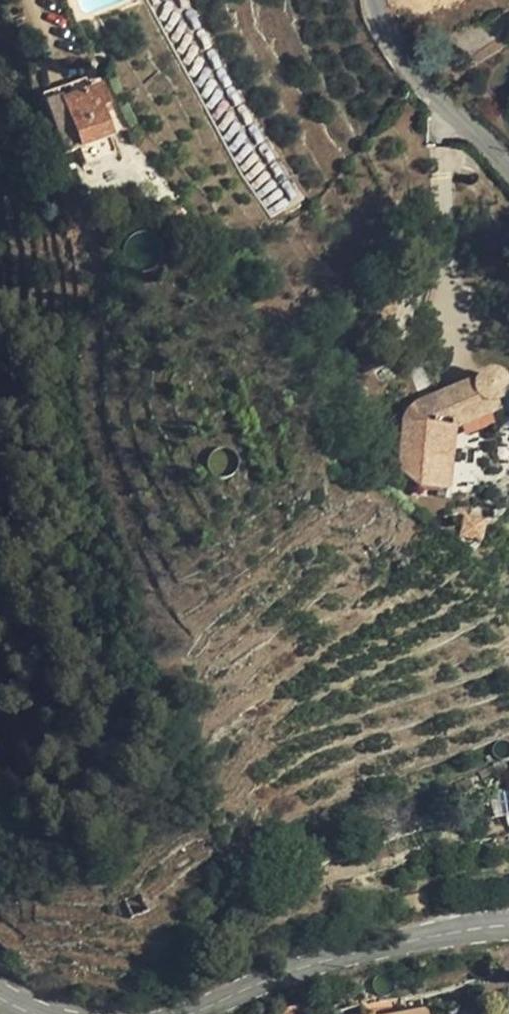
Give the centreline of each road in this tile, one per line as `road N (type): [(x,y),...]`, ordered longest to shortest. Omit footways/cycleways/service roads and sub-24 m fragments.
road 1 (tertiary): [(177,1013),(281,972),(404,937),(508,924)]
road 2 (residential): [(508,172),(395,43),(375,0)]

